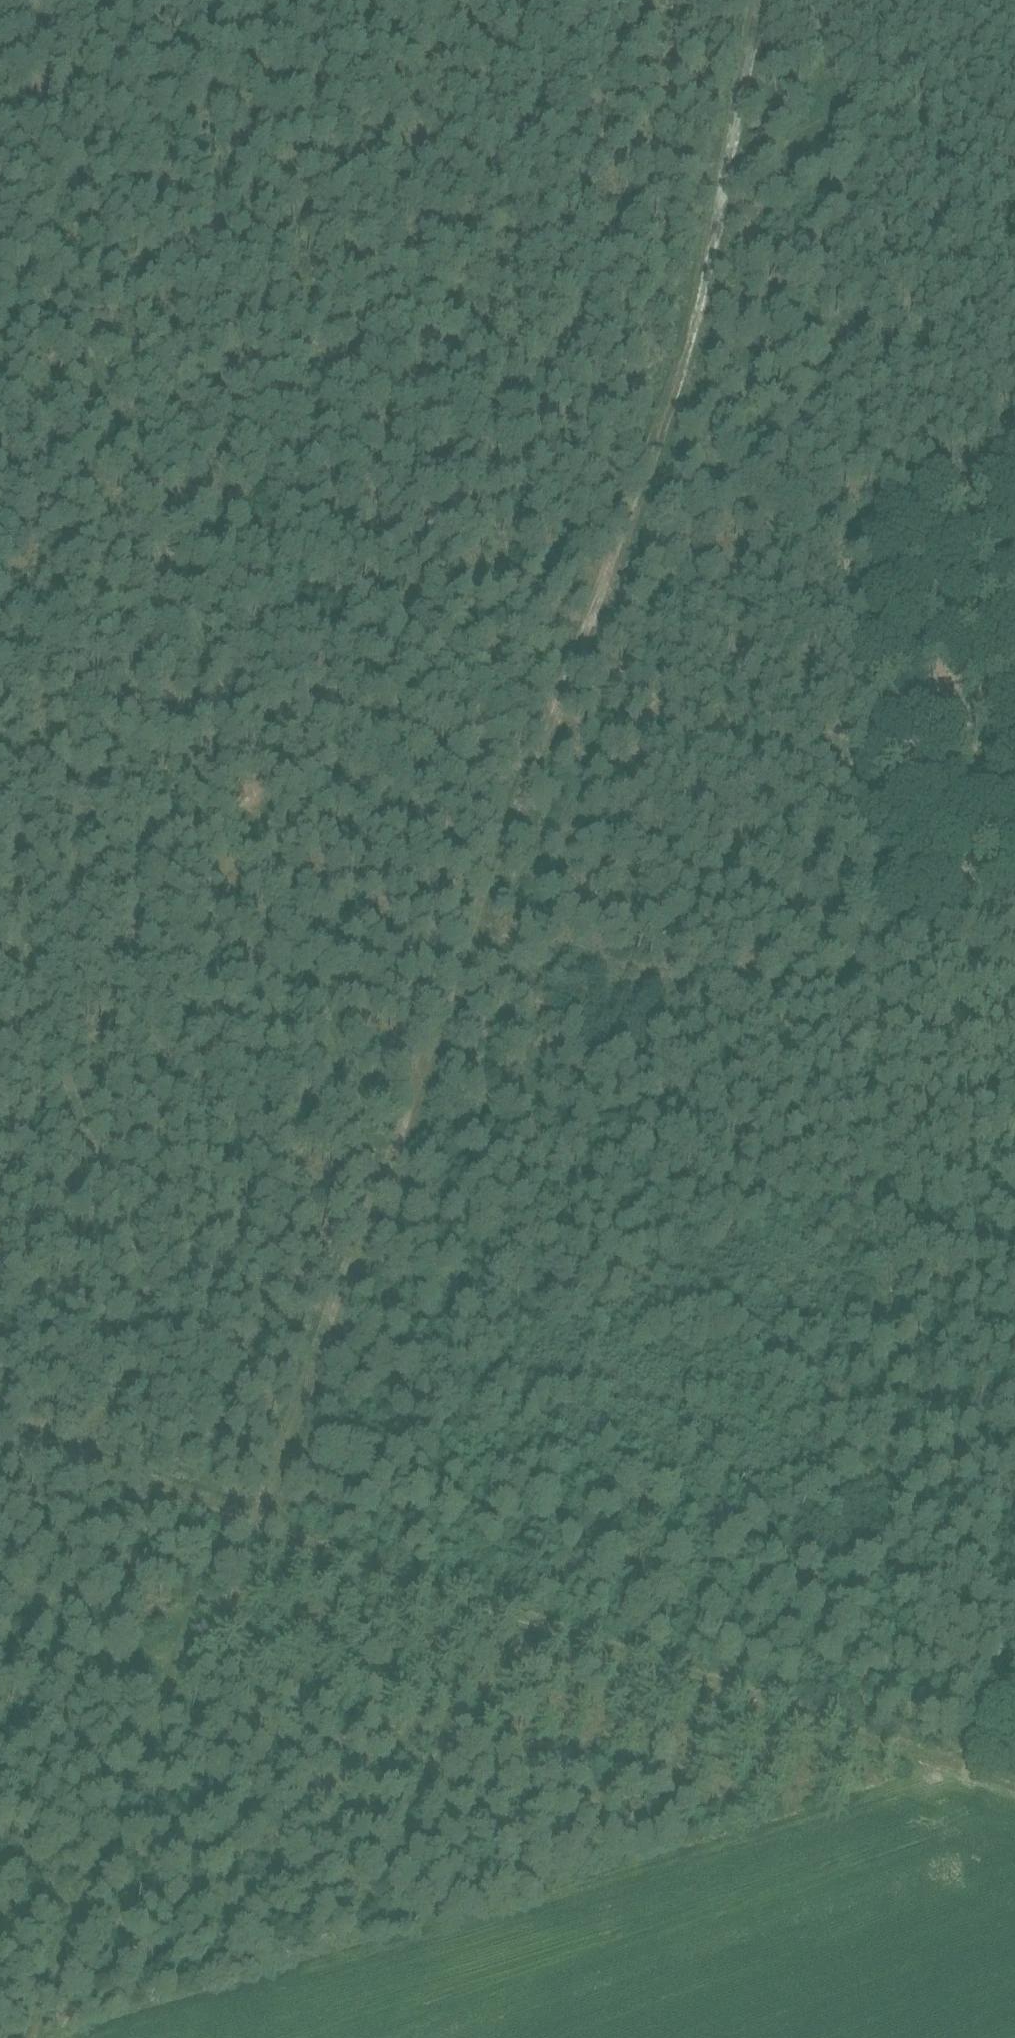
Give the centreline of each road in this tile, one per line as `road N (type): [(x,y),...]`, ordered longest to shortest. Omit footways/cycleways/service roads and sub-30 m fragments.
road 1 (track): [(760,0),(676,366),(533,785),(251,1526)]
road 2 (track): [(0,485),(1014,33)]
road 3 (track): [(251,1526),(1014,1788)]
road 4 (track): [(385,1168),(255,803),(574,663)]
road 5 (track): [(222,1516),(0,907)]
road 6 (track): [(222,1516),(24,2037)]
road 7 (track): [(0,1436),(251,1526)]
road 8 (track): [(507,0),(609,209)]
road 9 (track): [(170,1661),(0,1603)]
road 10 (track): [(150,0),(0,68)]

